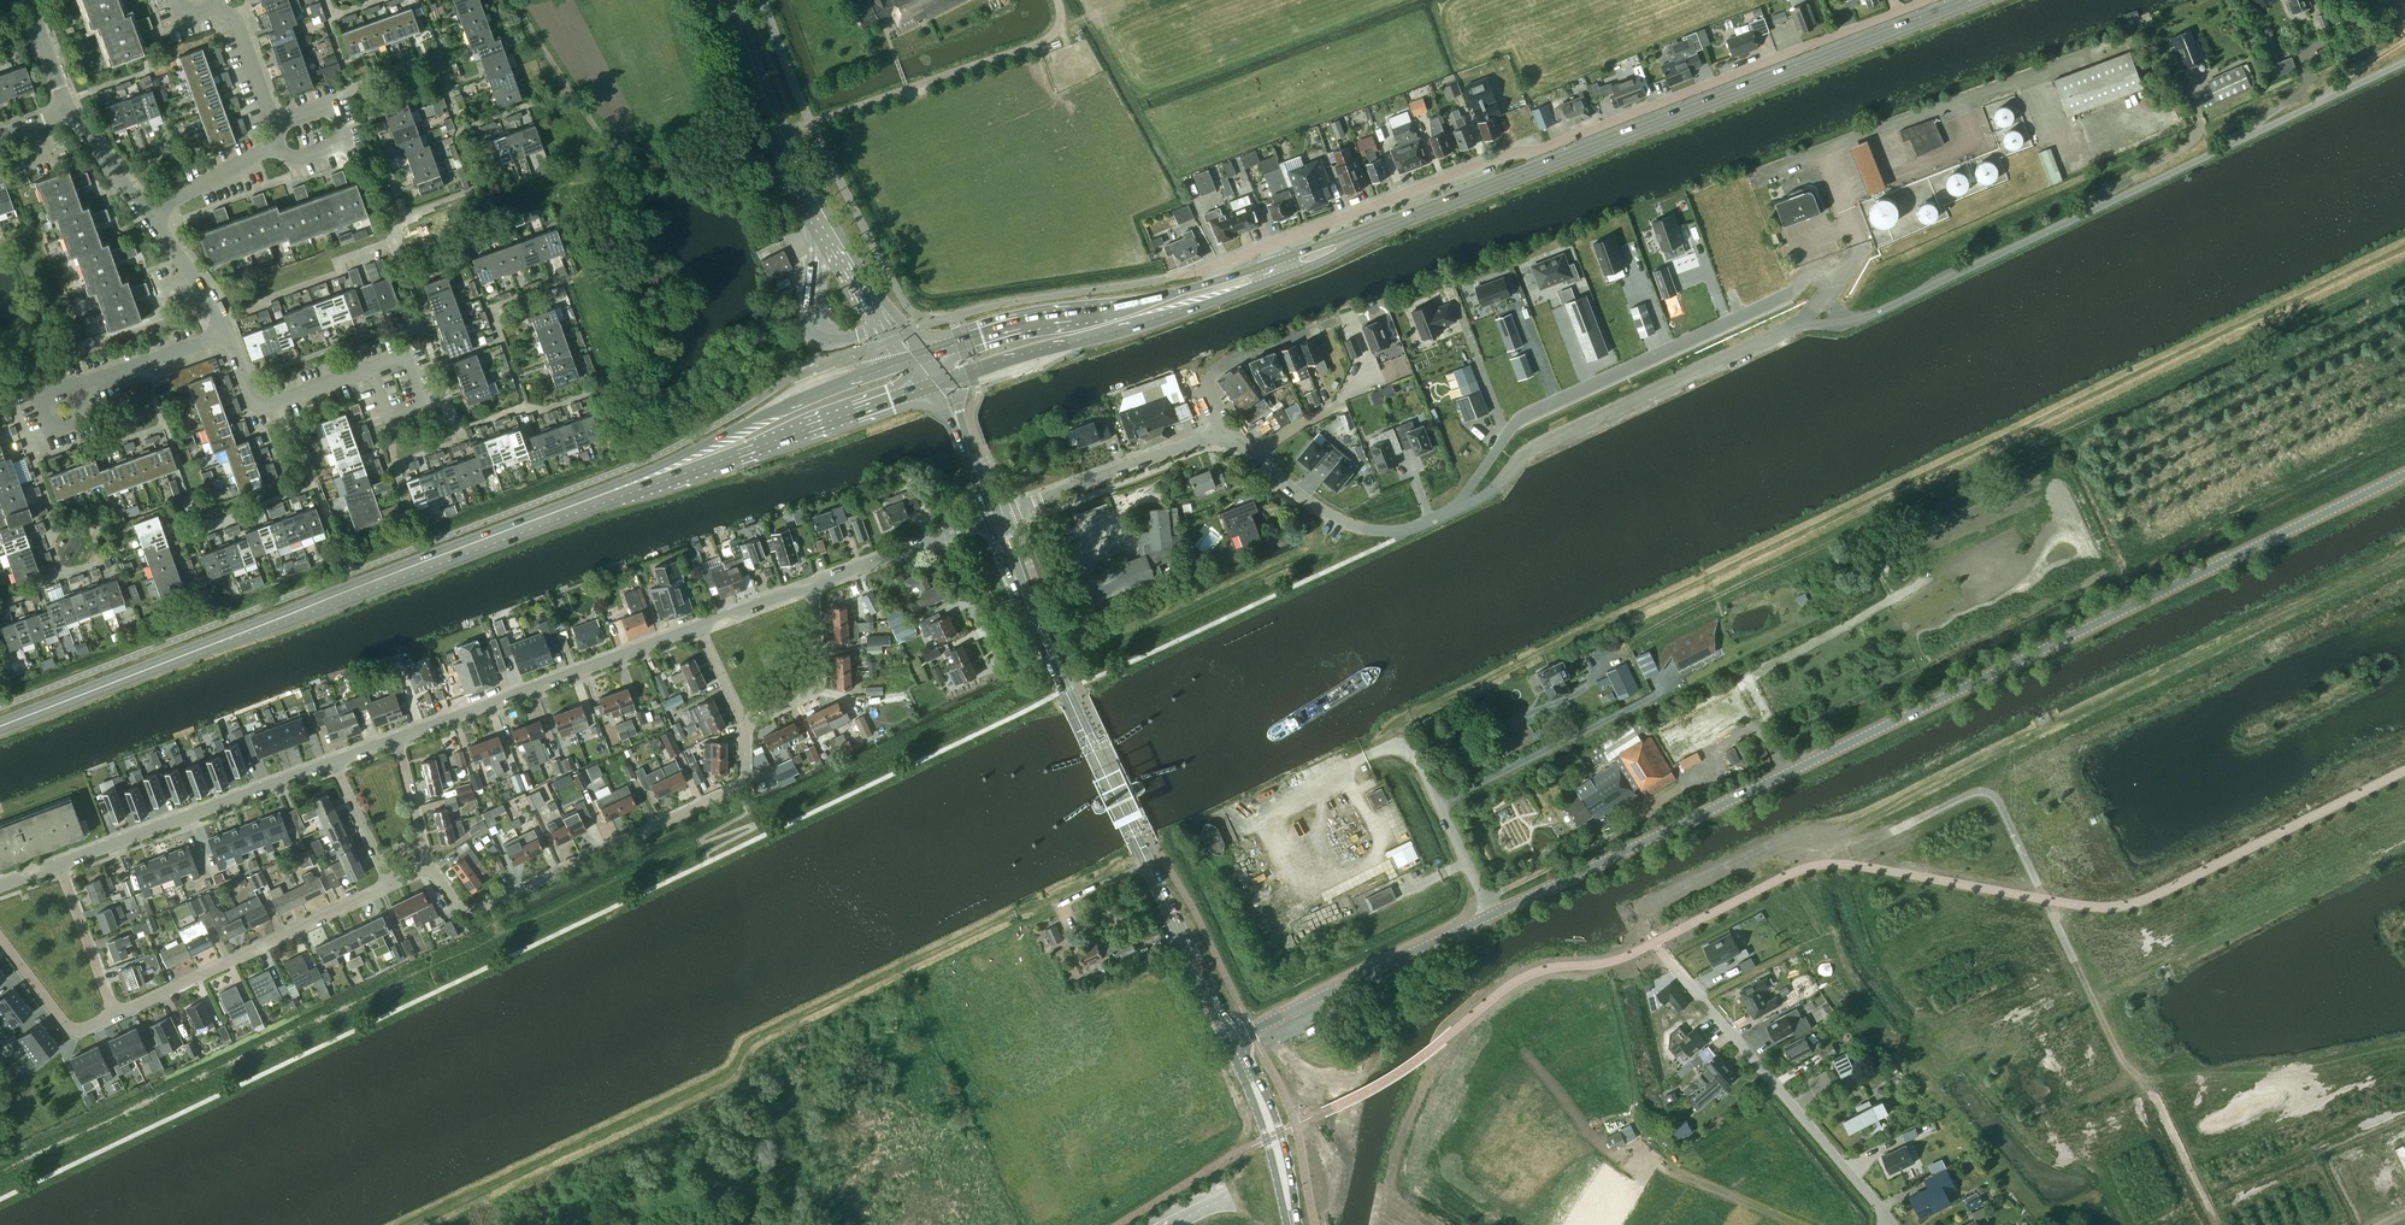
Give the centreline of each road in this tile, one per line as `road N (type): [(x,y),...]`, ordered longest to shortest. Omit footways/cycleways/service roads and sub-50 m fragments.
road 1 (tertiary): [(1490,913),(2404,470)]
road 2 (track): [(408,1224),(731,1073),(756,1036),(1155,844)]
road 3 (primary): [(1282,277),(1983,0)]
road 4 (primary): [(1959,0),(1276,260)]
road 5 (track): [(2127,1075),(1996,798),(1983,791),(1862,847),(1779,842),(1647,905),(1637,922)]
road 6 (residential): [(1270,244),(1926,0)]
road 7 (primary): [(0,726),(614,491)]
road 8 (residential): [(1858,319),(2404,59)]
road 9 (secondary): [(1232,1040),(1017,582)]
road 10 (residential): [(1456,510),(1511,423),(1845,270)]
road 11 (residential): [(429,867),(456,903),(476,911),(736,789),(744,780),(746,724)]
road 12 (residential): [(1456,510),(1501,484),(1522,450),(1798,324)]
road 13 (residential): [(1891,1224),(1637,922)]
road 14 (primary): [(952,382),(1282,277)]
road 15 (primary): [(614,491),(679,480),(928,391)]
road 16 (residential): [(397,740),(702,628)]
road 17 (primary): [(901,360),(795,400),(614,491)]
road 18 (residential): [(149,216),(276,140),(236,22),(202,0)]
road 19 (residential): [(114,1018),(389,884)]
road 20 (residential): [(56,868),(333,763)]
road 21 (primary): [(1210,284),(1018,322),(926,351)]
road 22 (tertiary): [(1232,1040),(1490,913)]
road 23 (secondary): [(847,252),(773,110),(732,0)]
road 24 (residential): [(993,518),(1220,432)]
road 25 (residential): [(1256,455),(1326,514),(1361,528),(1410,533),(1456,510)]
road 26 (unclassified): [(1490,913),(1416,755),(1393,744),(1367,755)]
road 27 (residential): [(226,333),(257,403),(377,374),(399,378)]
road 28 (residential): [(1220,432),(1206,381),(1214,370),(1336,320)]
road 29 (secondary): [(1293,1224),(1273,1131),(1232,1040)]
road 30 (residential): [(813,587),(820,681),(746,724)]
road 31 (residential): [(114,1018),(76,1035),(66,1032),(0,936)]
road 32 (residential): [(56,868),(114,1018)]
road 33 (residential): [(82,387),(226,333)]
road 34 (residential): [(149,216),(206,287),(226,333)]
road 35 (residential): [(813,587),(937,537)]
road 36 (residential): [(333,763),(389,884)]
road 37 (residential): [(68,112),(149,216)]
road 38 (residential): [(429,867),(397,740)]
road 39 (secondary): [(926,351),(847,252)]
road 40 (secondary): [(847,252),(858,292),(901,360)]

